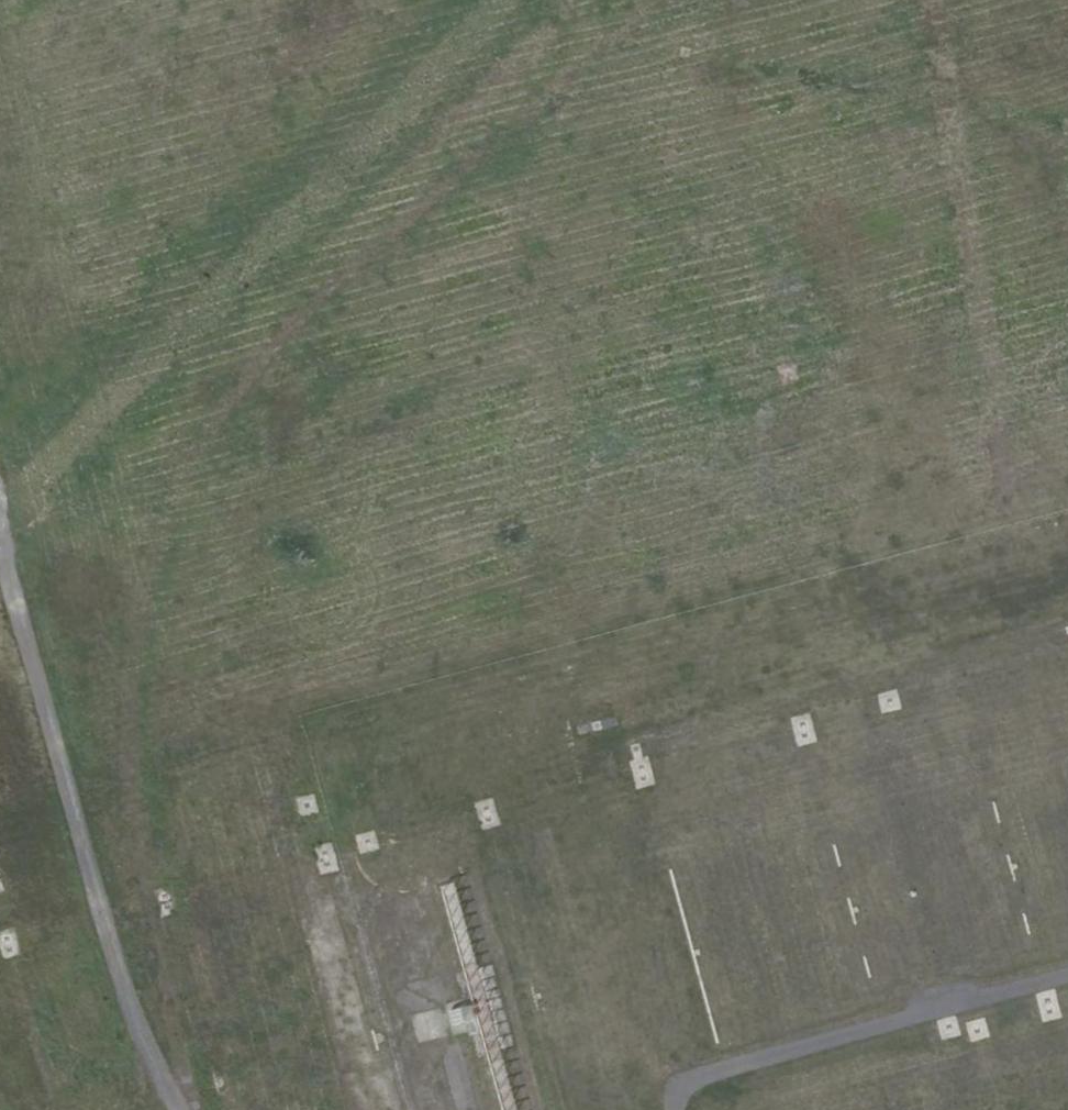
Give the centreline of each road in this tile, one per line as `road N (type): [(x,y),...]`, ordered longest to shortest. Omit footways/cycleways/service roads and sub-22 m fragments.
road 1 (track): [(178,1109),(119,980),(0,539)]
road 2 (track): [(676,1109),(685,1086),(705,1076),(1067,977)]

